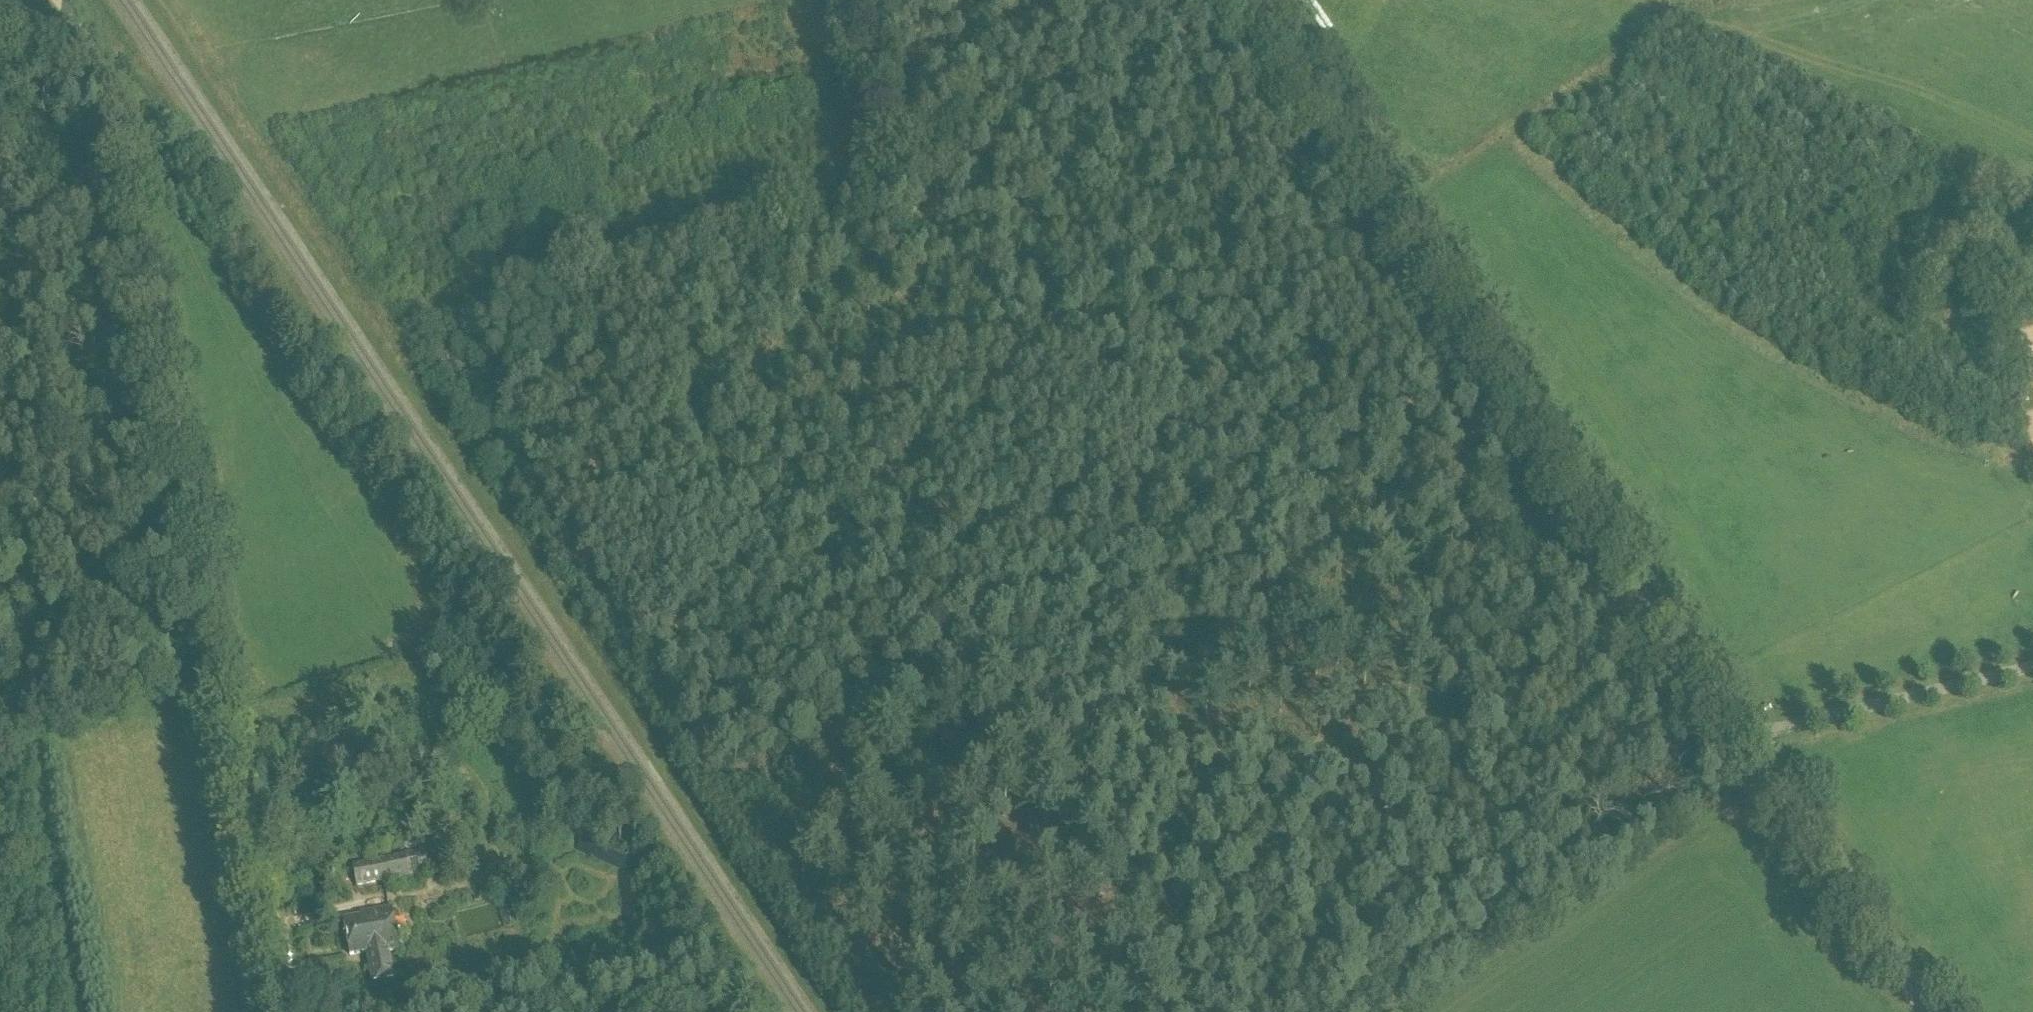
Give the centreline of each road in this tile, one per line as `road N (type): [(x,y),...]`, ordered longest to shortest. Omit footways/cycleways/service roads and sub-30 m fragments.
road 1 (unclassified): [(1929,1011),(1254,0)]
road 2 (track): [(283,1011),(210,555),(131,132),(105,72),(55,0)]

